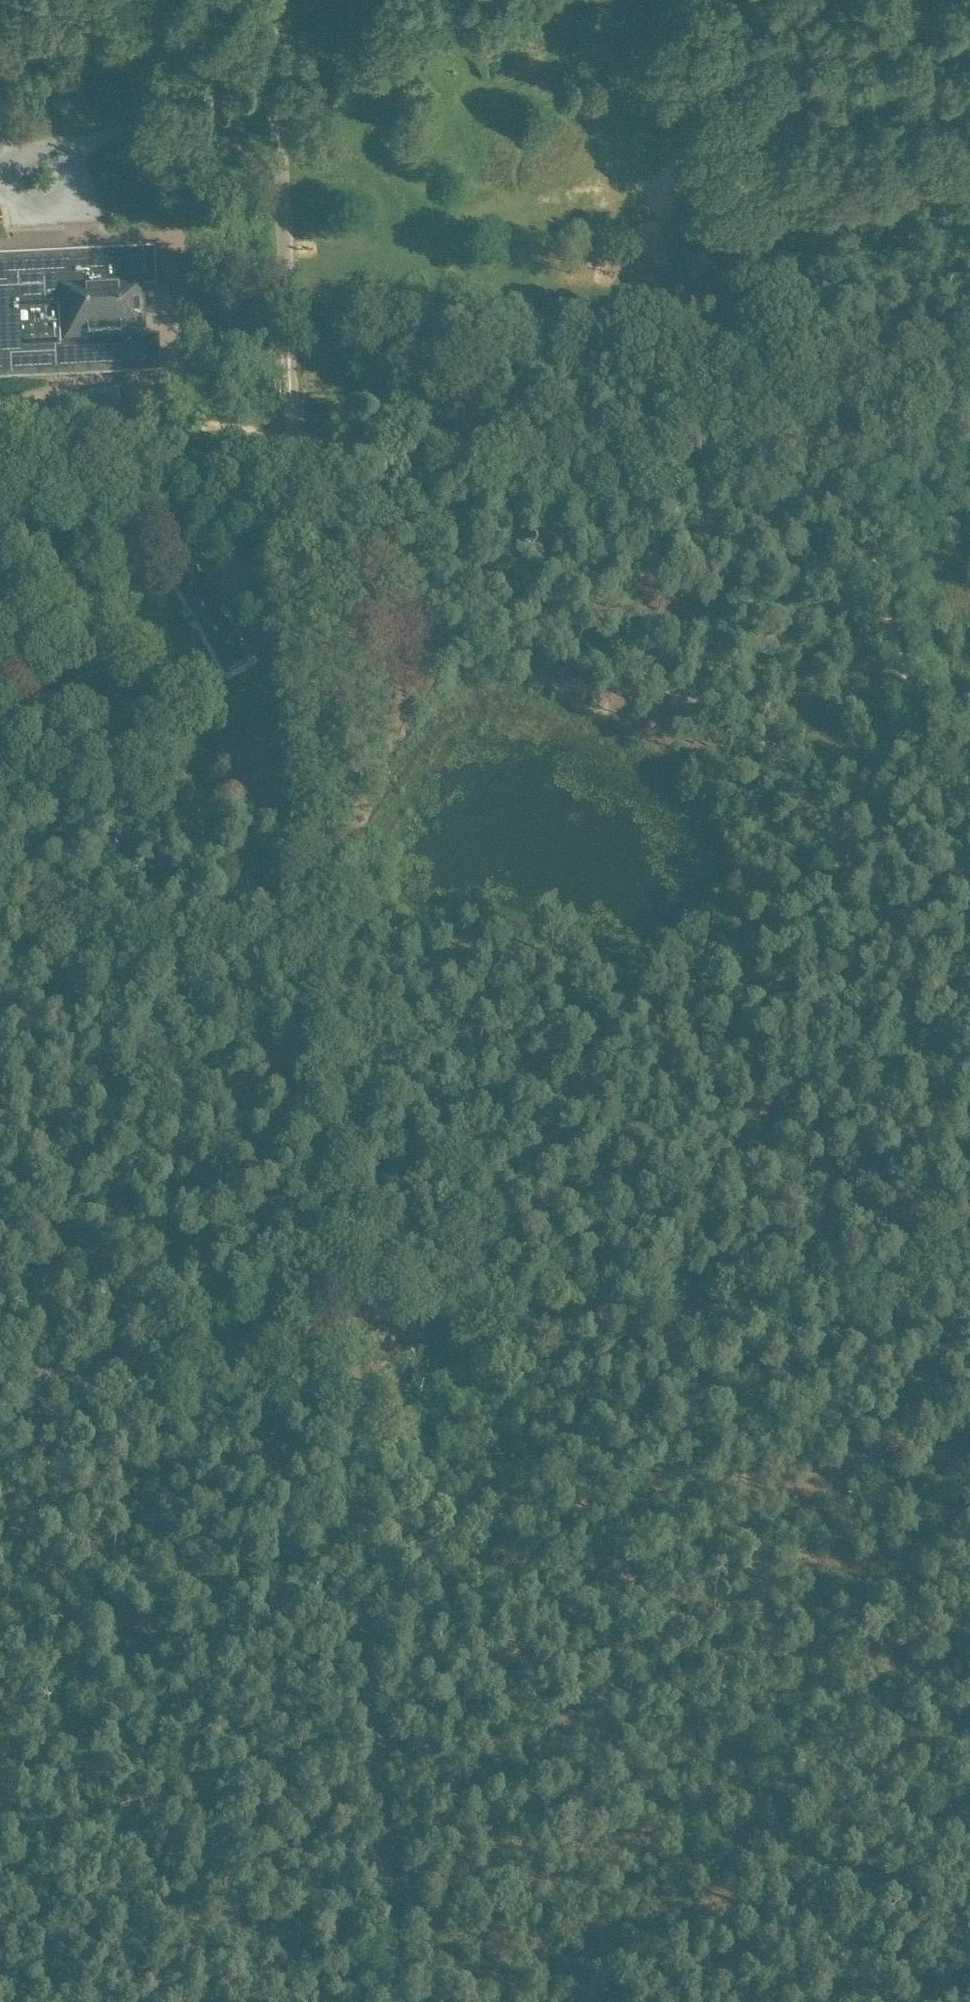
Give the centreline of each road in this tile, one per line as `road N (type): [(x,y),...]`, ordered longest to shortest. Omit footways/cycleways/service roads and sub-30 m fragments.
road 1 (unclassified): [(388,2001),(301,554)]
road 2 (unclassified): [(268,0),(301,554)]
road 3 (unclassified): [(301,554),(843,466)]
road 4 (unclassified): [(712,0),(843,466)]
road 5 (unclassified): [(843,466),(969,443)]

